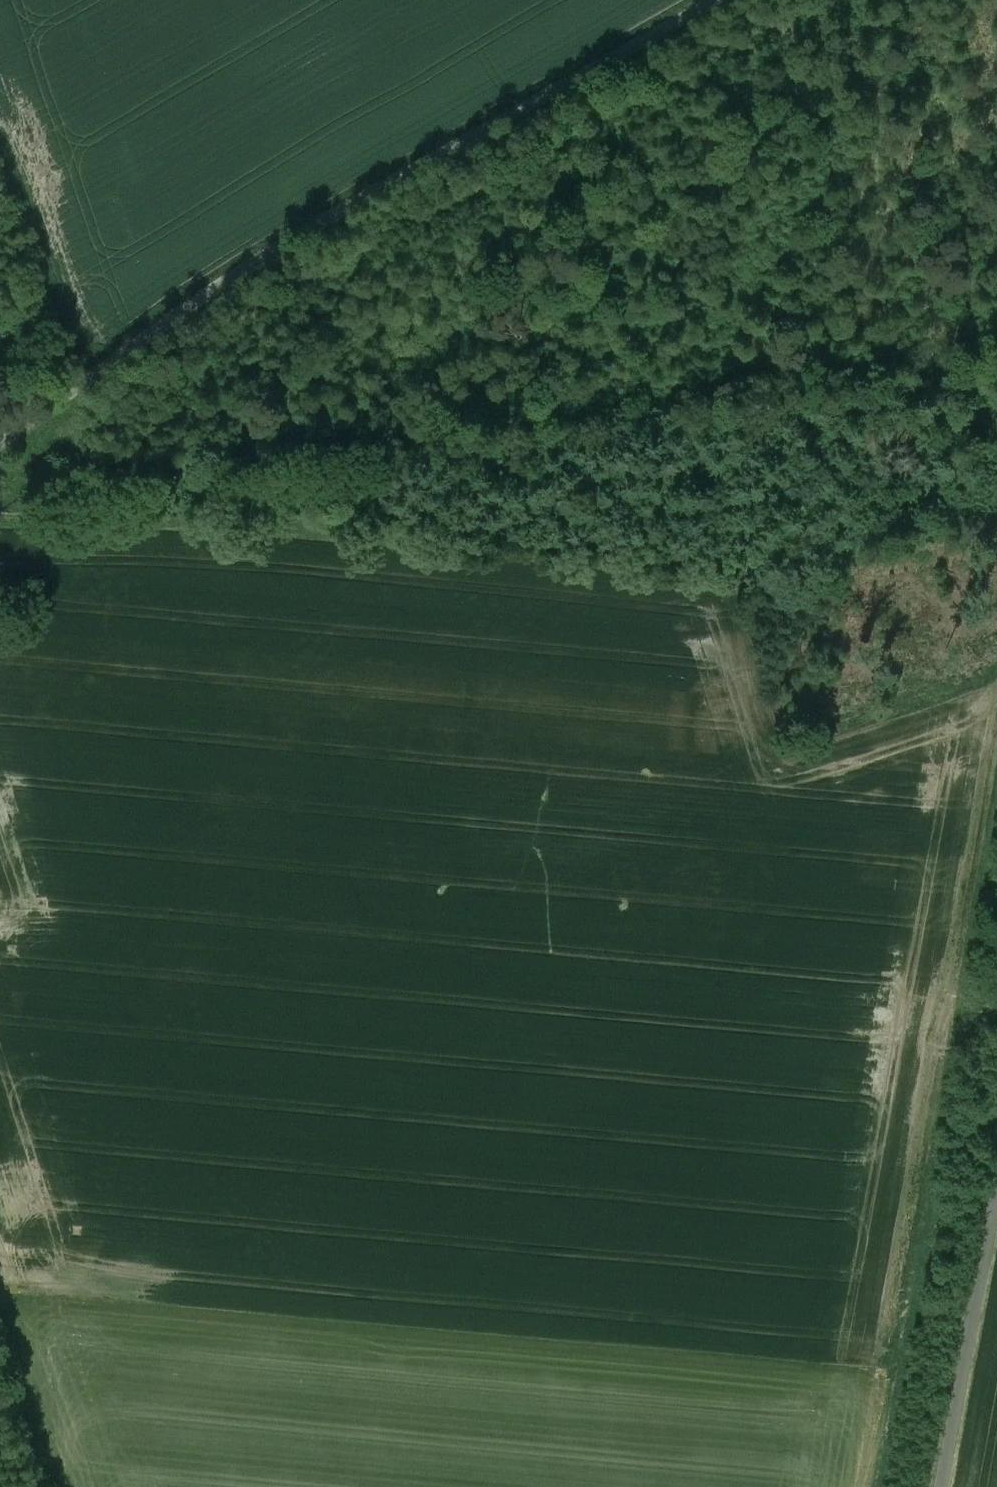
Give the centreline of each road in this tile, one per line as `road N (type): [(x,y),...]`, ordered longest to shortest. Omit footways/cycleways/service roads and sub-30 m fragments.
road 1 (unclassified): [(0,444),(715,0)]
road 2 (unclassified): [(944,1486),(996,1205)]

